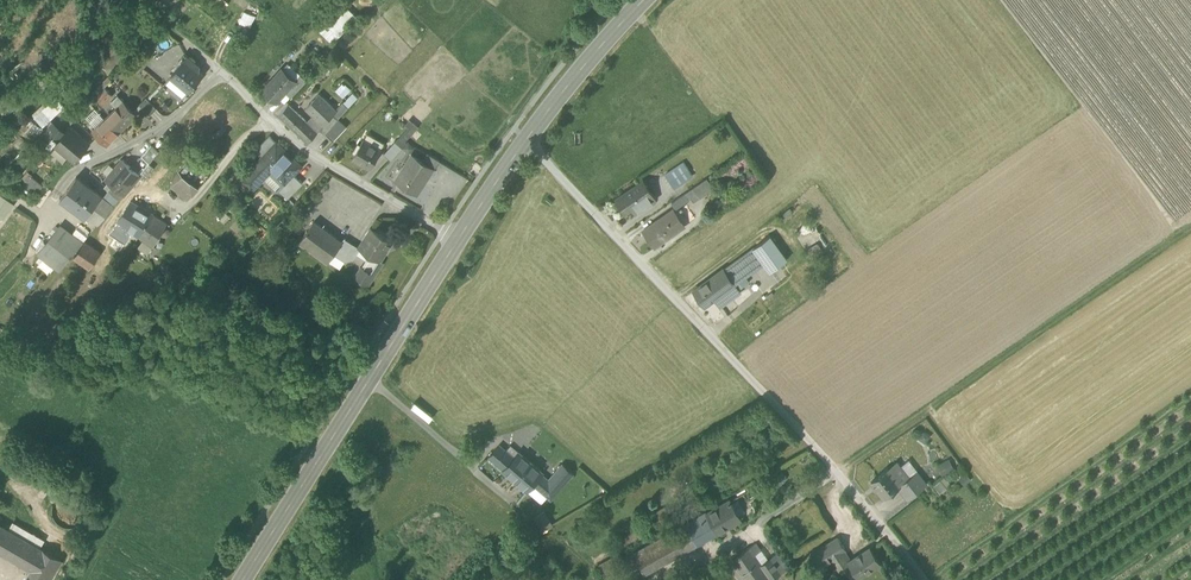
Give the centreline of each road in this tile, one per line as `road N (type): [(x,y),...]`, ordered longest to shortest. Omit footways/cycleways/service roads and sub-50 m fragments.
road 1 (residential): [(922,579),(838,472),(526,139)]
road 2 (track): [(838,472),(1190,229)]
road 3 (primary): [(458,239),(242,579)]
road 4 (residential): [(271,117),(221,69),(177,117),(85,166)]
road 5 (residential): [(458,239),(306,153),(271,117)]
road 6 (primary): [(644,0),(526,139)]
road 7 (residential): [(271,117),(197,200),(183,208),(147,197)]
road 8 (primary): [(526,139),(458,239)]

